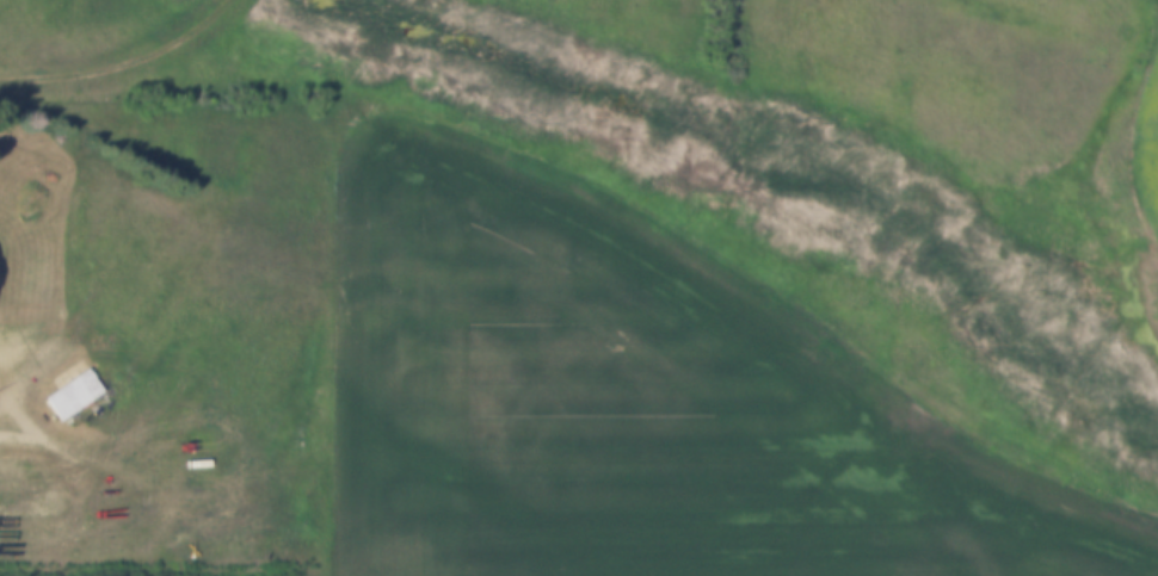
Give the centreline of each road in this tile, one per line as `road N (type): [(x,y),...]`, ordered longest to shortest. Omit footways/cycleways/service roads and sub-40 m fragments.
road 1 (track): [(0,84),(105,70),(171,47),(221,0)]

